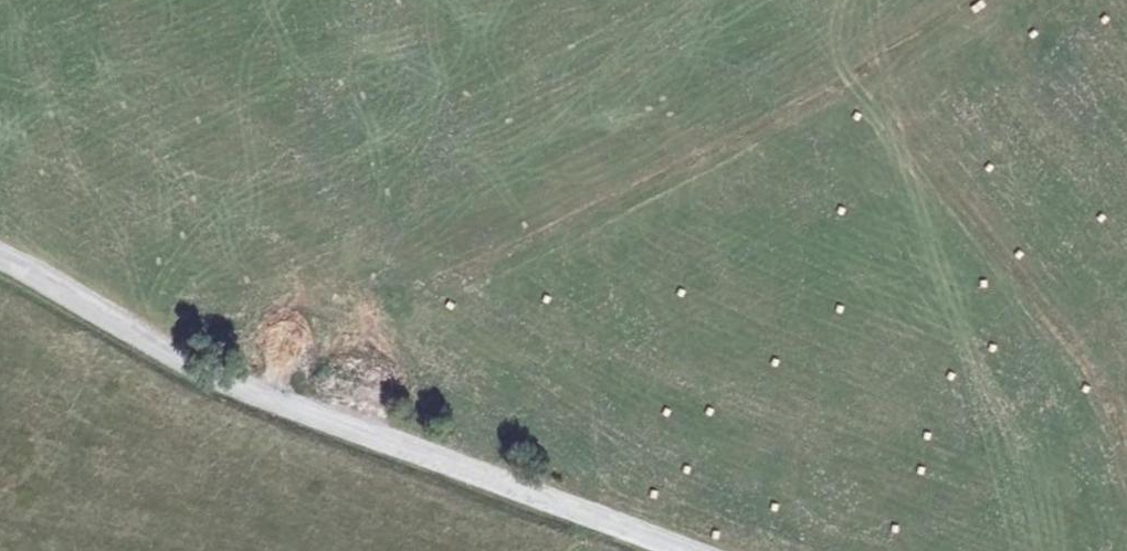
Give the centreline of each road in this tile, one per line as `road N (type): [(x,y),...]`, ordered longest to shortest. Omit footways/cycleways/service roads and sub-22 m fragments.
road 1 (unclassified): [(0,256),(208,375),(687,550)]

